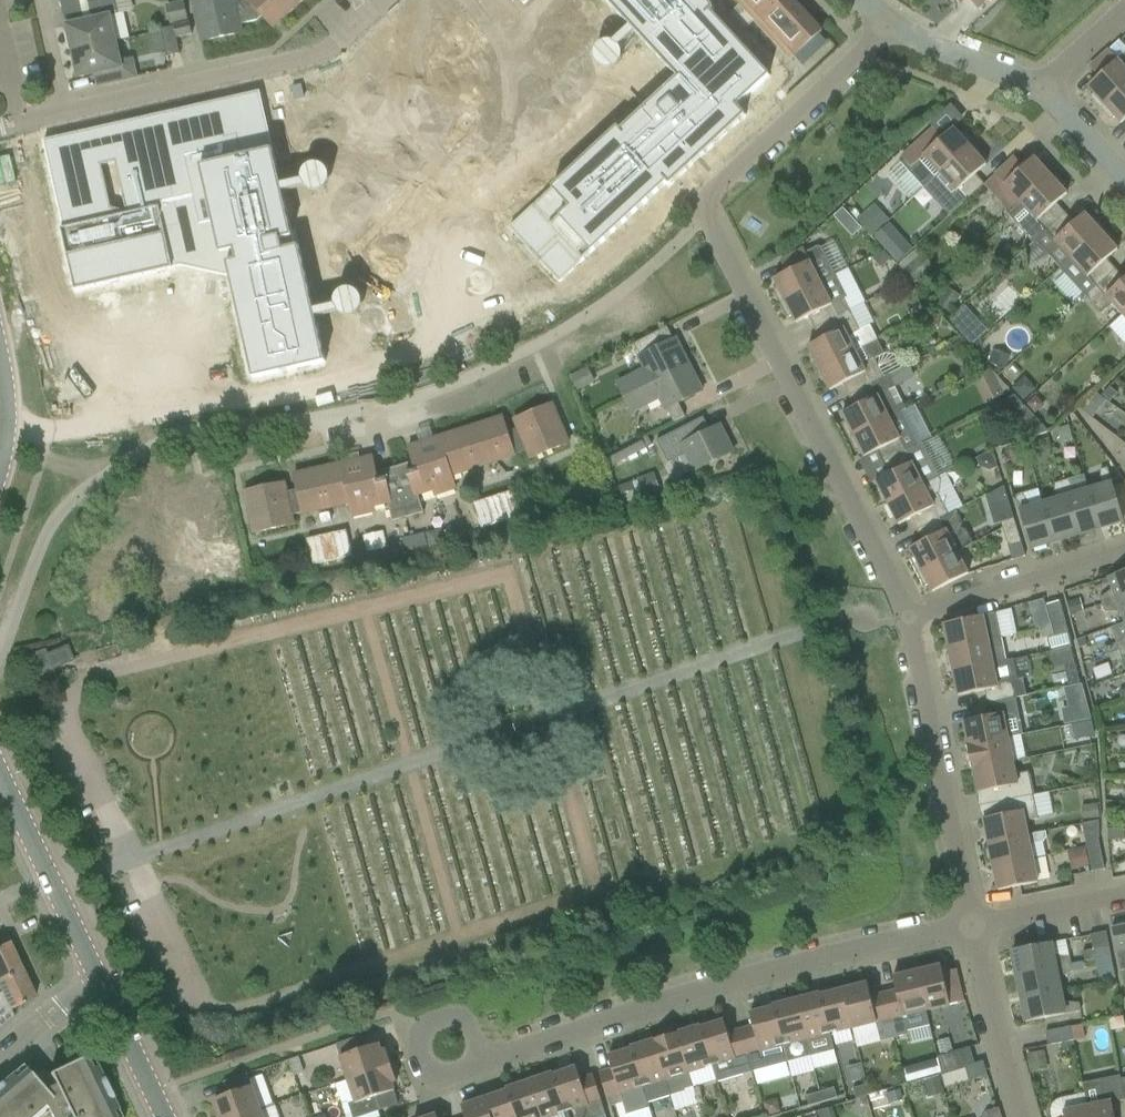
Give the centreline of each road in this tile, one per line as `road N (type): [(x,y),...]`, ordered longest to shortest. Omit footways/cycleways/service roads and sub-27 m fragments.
road 1 (residential): [(909,616),(703,203),(891,26)]
road 2 (residential): [(469,1066),(744,978),(971,923)]
road 3 (residential): [(0,134),(339,60),(405,0)]
road 4 (residential): [(3,444),(378,362)]
road 5 (residential): [(971,923),(909,616)]
road 6 (secondary): [(96,979),(0,746)]
road 7 (residential): [(909,616),(1124,552)]
road 8 (residential): [(1030,1116),(971,923)]
road 9 (residential): [(1041,89),(891,26)]
road 10 (residential): [(476,1041),(462,1019),(435,1018),(418,1037),(419,1057),(432,1072),(451,1075),(469,1066)]
road 11 (residential): [(971,923),(1124,896)]
road 12 (secondary): [(168,1116),(96,979)]
road 13 (unclassified): [(0,1059),(96,979)]
road 14 (residential): [(1124,179),(1041,89)]

